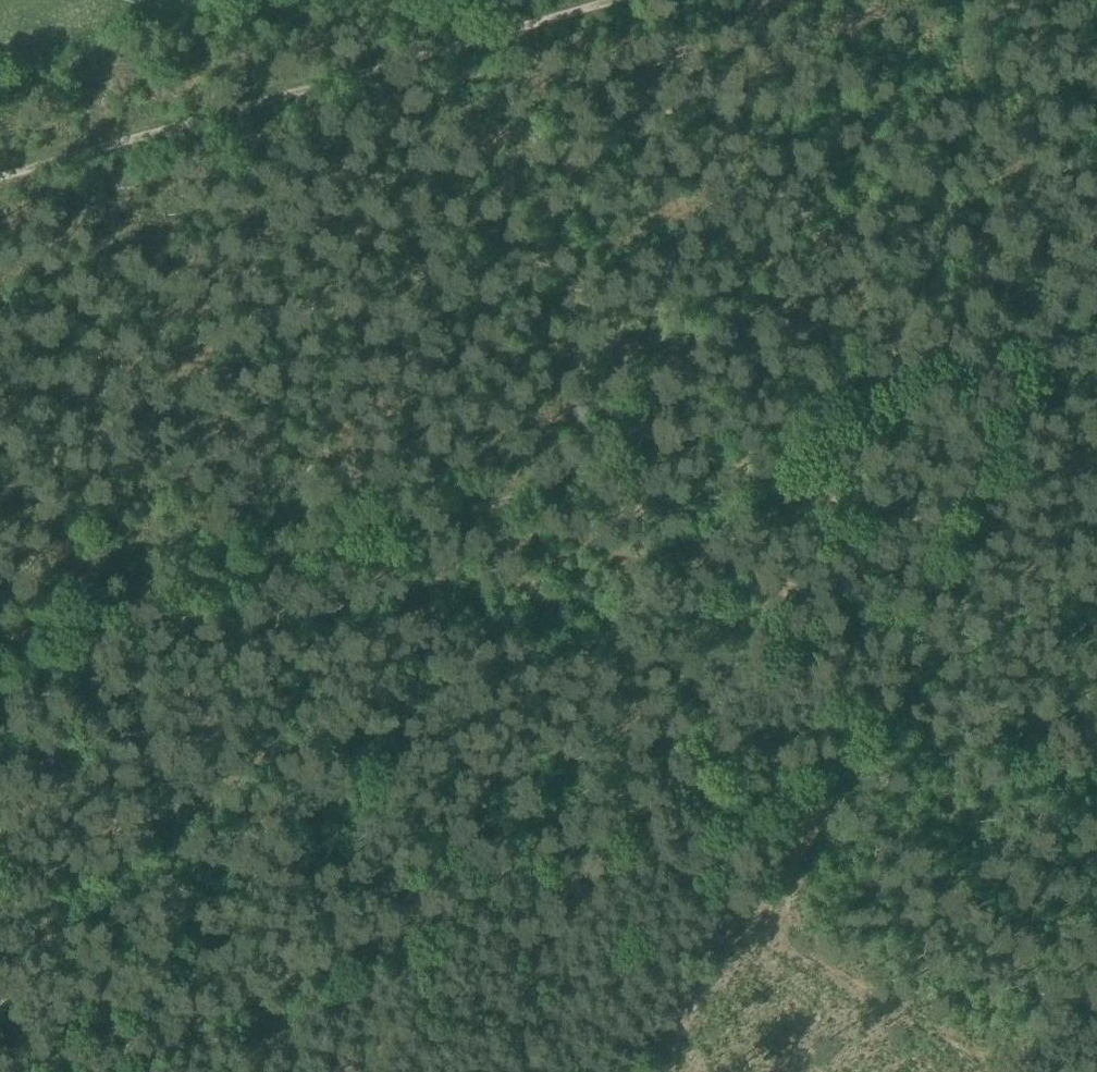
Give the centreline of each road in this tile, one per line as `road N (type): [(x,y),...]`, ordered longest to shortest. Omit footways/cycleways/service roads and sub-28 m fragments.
road 1 (track): [(0,632),(1096,314)]
road 2 (track): [(106,1071),(685,803),(818,731),(879,717),(1096,777)]
road 3 (track): [(606,0),(0,174)]
road 4 (track): [(818,731),(1002,342)]
road 5 (track): [(644,1071),(724,911),(685,803)]

